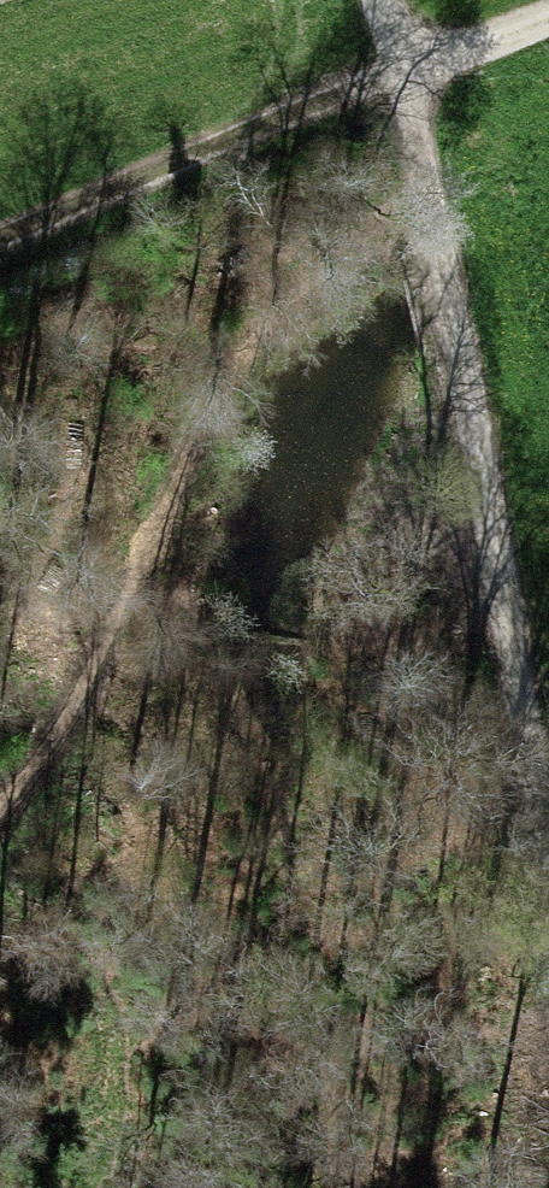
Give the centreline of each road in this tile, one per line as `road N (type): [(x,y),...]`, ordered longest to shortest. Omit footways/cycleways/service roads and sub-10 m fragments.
road 1 (track): [(403,66),(548,850)]
road 2 (track): [(0,804),(107,633),(240,349),(296,290),(366,245),(434,233)]
road 3 (track): [(0,232),(403,66)]
road 4 (track): [(403,66),(548,11)]

